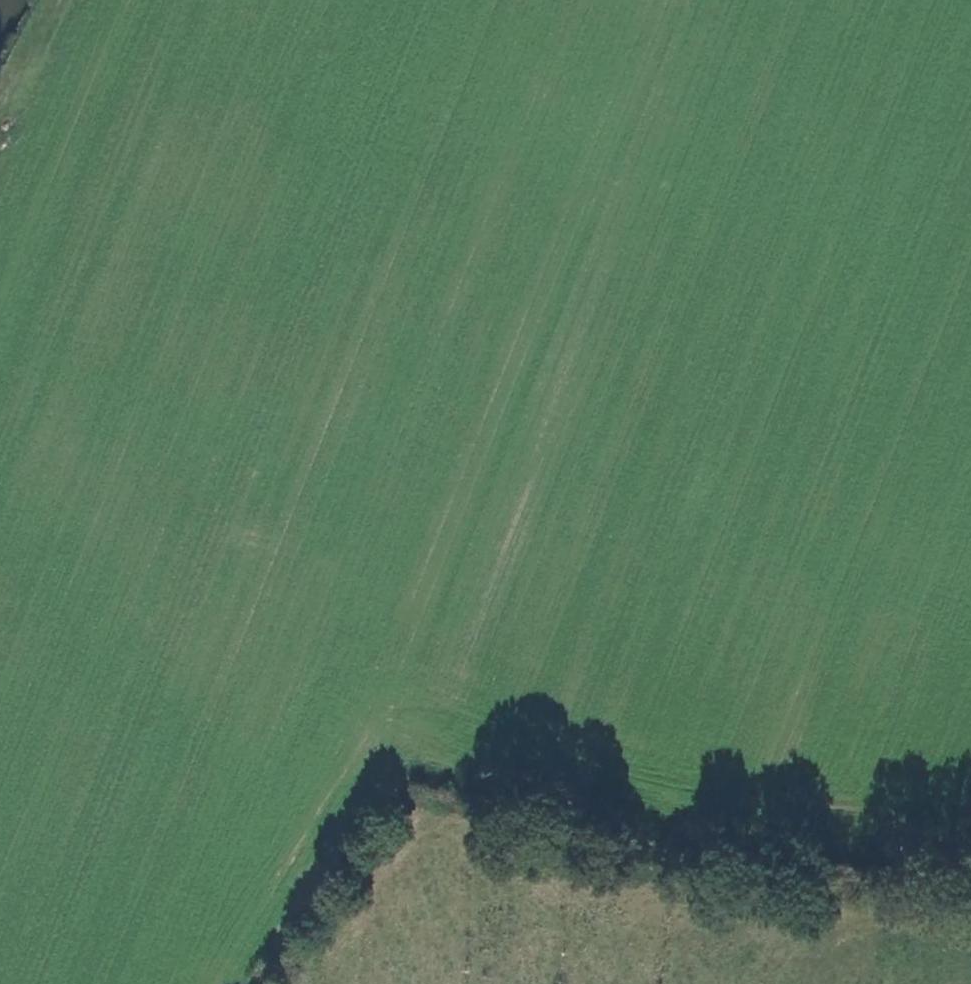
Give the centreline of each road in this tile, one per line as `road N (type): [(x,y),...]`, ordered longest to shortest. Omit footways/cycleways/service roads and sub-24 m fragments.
road 1 (track): [(64,0),(0,107)]

